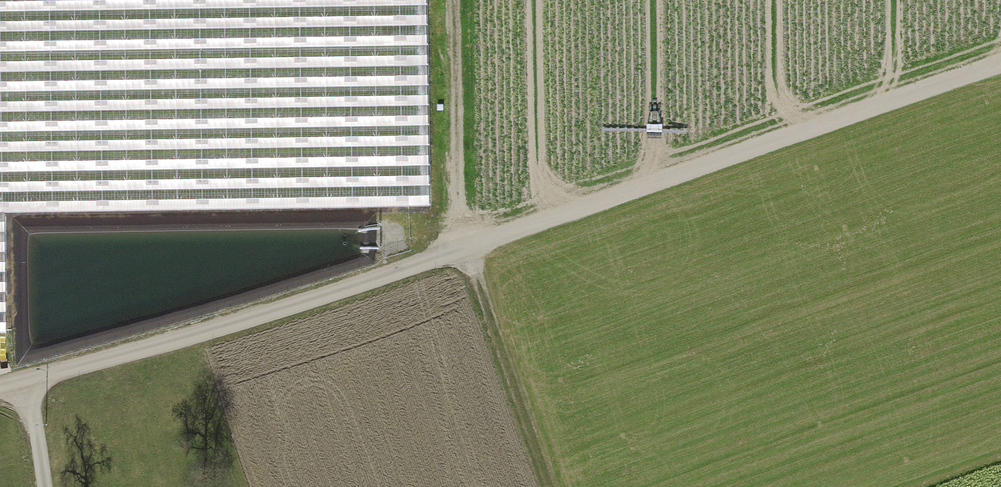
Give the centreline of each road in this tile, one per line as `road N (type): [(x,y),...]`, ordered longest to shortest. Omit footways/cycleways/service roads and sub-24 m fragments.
road 1 (unclassified): [(0,390),(468,249),(1000,64)]
road 2 (track): [(454,0),(457,212),(1000,23)]
road 3 (track): [(468,249),(457,212),(451,0)]

